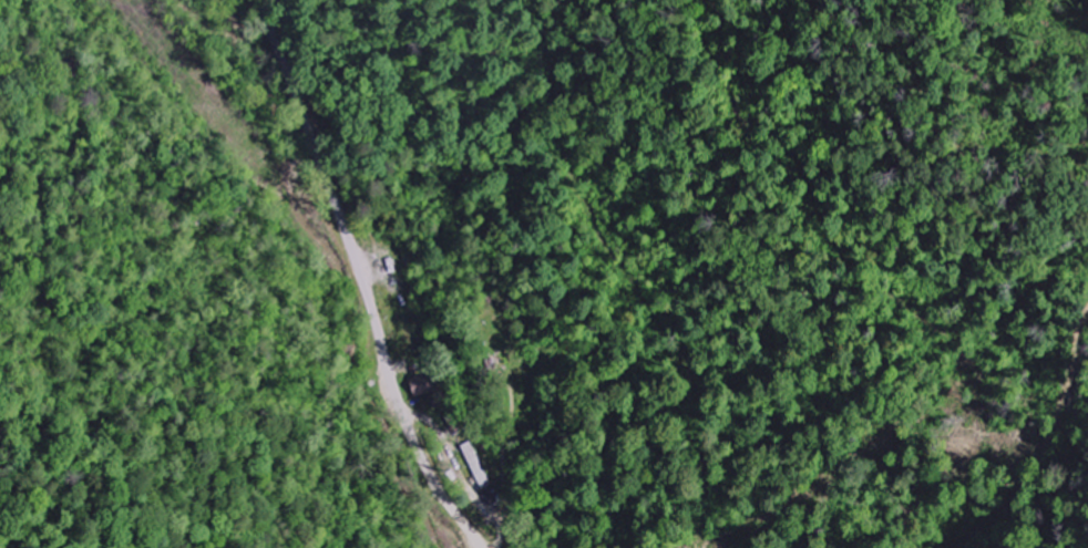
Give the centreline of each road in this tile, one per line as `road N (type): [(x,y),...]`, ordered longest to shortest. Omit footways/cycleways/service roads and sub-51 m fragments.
road 1 (residential): [(480,547),(431,476),(408,424),(262,0)]

